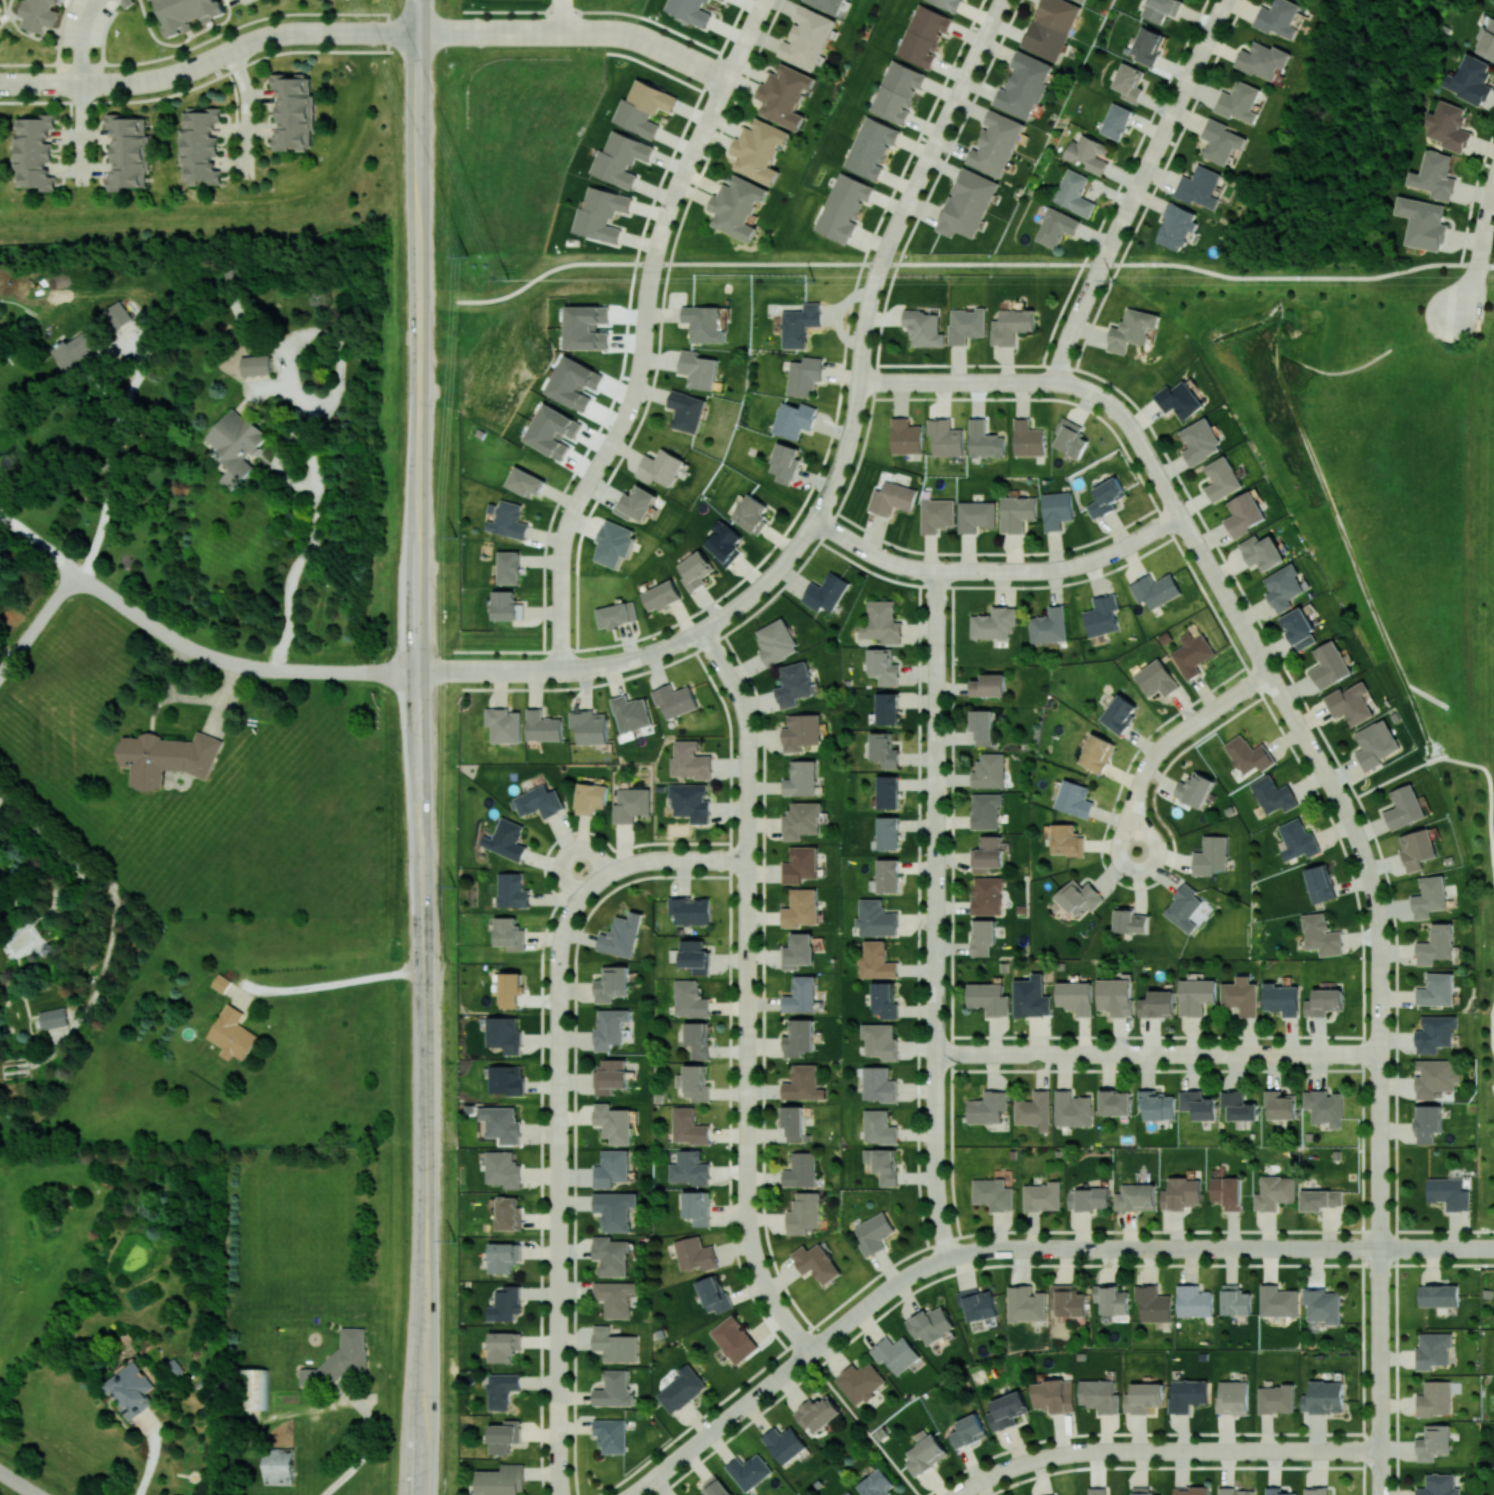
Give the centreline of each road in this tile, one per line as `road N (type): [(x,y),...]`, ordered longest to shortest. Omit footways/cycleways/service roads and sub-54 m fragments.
road 1 (secondary): [(418,256),(415,672),(426,1077),(420,1494)]
road 2 (residential): [(632,1494),(897,1284),(950,1258),(1004,1249),(1381,1248)]
road 3 (residential): [(703,630),(748,728),(751,1237),(768,1290),(811,1352)]
road 4 (residential): [(937,571),(937,1189),(950,1258)]
road 5 (residential): [(595,884),(572,914),(560,951),(562,1494)]
road 6 (residential): [(415,672),(562,670),(653,652),(703,630),(755,592),(816,519)]
road 7 (residential): [(936,1054),(1381,1054)]
road 8 (residential): [(1346,810),(1370,873),(1381,946),(1381,1248)]
road 9 (residential): [(959,1494),(1009,1469),(1073,1453),(1382,1451)]
road 10 (residential): [(1227,0),(1074,327),(1057,383)]
road 11 (residential): [(0,83),(152,80),(275,36),(390,33)]
road 12 (residential): [(816,519),(898,565),(1044,571),(1099,559),(1181,515)]
road 13 (residential): [(61,560),(170,639),(223,663),(279,672),(415,672)]
road 14 (residential): [(1004,0),(878,274)]
road 15 (residential): [(1124,416),(1269,673)]
road 16 (residential): [(878,274),(855,418),(816,519)]
road 17 (residential): [(1381,1248),(1382,1494)]
road 18 (residential): [(1138,851),(1137,803),(1152,762),(1269,673)]
road 19 (secondary): [(417,33),(418,256)]
road 20 (residential): [(649,295),(636,390),(588,486)]
road 21 (residential): [(860,382),(1057,383)]
road 22 (residential): [(728,80),(657,254)]
road 23 (residential): [(595,884),(651,861),(748,860)]
road 24 (residential): [(571,521),(563,549),(562,670)]
road 25 (residential): [(462,33),(604,33)]
road 26 (residential): [(1269,673),(1336,793)]
road 27 (residential): [(0,678),(77,572)]
road 28 (residential): [(230,52),(246,95),(247,180)]

